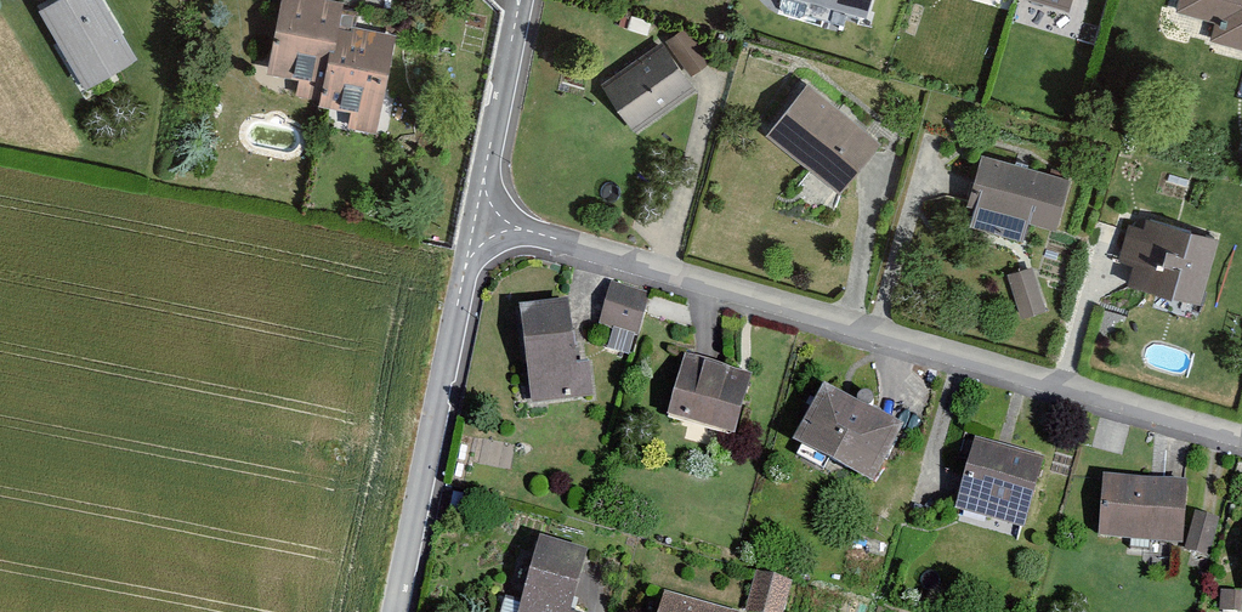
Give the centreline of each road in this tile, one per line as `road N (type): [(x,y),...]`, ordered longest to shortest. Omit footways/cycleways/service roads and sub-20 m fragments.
road 1 (residential): [(482,214),(1241,435)]
road 2 (residential): [(395,611),(482,214)]
road 3 (residential): [(482,214),(522,0)]

